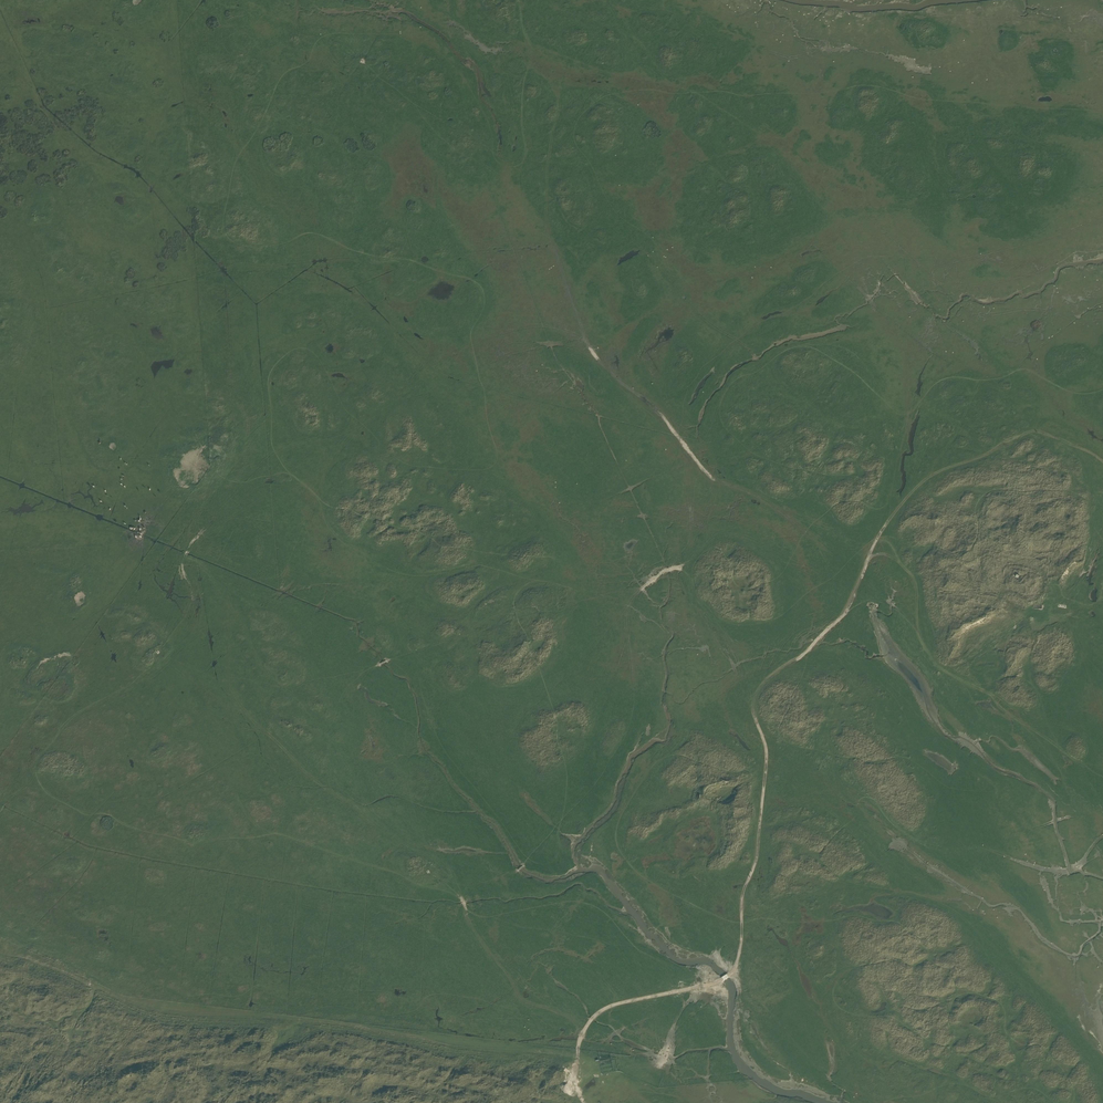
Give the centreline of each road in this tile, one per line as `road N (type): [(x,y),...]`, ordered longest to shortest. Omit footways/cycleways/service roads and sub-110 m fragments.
road 1 (track): [(1102,450),(1034,431),(935,473),(869,554),(851,607),(754,694),(751,708),(775,755),(735,966),(697,988),(607,1006),(580,1035),(577,1059),(586,1076),(640,1102)]
road 2 (track): [(478,0),(489,20),(527,47),(555,88),(548,221),(591,351),(713,476),(701,527),(682,559),(684,578),(733,654),(758,723)]
road 3 (track): [(0,947),(163,1016),(340,1025),(489,1051),(559,1054),(582,1068)]
road 4 (track): [(644,997),(503,945),(469,920),(460,890),(410,838),(413,796),(402,738),(388,718),(351,691),(379,666)]
road 5 (track): [(1102,223),(995,255),(948,301),(1102,432)]
road 6 (track): [(861,582),(881,569),(911,578),(930,655),(986,723),(1016,735),(1064,727),(1084,737),(1102,763)]
road 7 (track): [(647,579),(628,609),(633,674),(626,740),(525,864)]
road 8 (track): [(647,579),(514,580),(410,631),(385,662)]
road 9 (track): [(911,578),(879,549),(831,537),(682,566)]
road 10 (track): [(1102,323),(1024,312),(962,319)]
road 11 (track): [(1064,727),(974,693),(946,673)]

